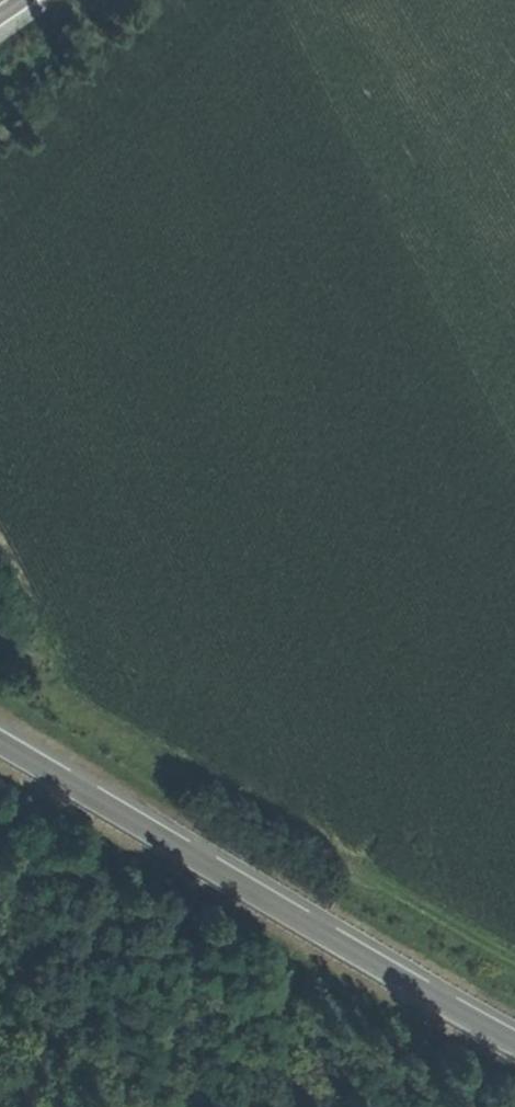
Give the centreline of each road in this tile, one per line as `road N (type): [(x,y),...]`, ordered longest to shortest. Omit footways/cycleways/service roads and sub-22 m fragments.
road 1 (trunk): [(514,1041),(0,737)]

